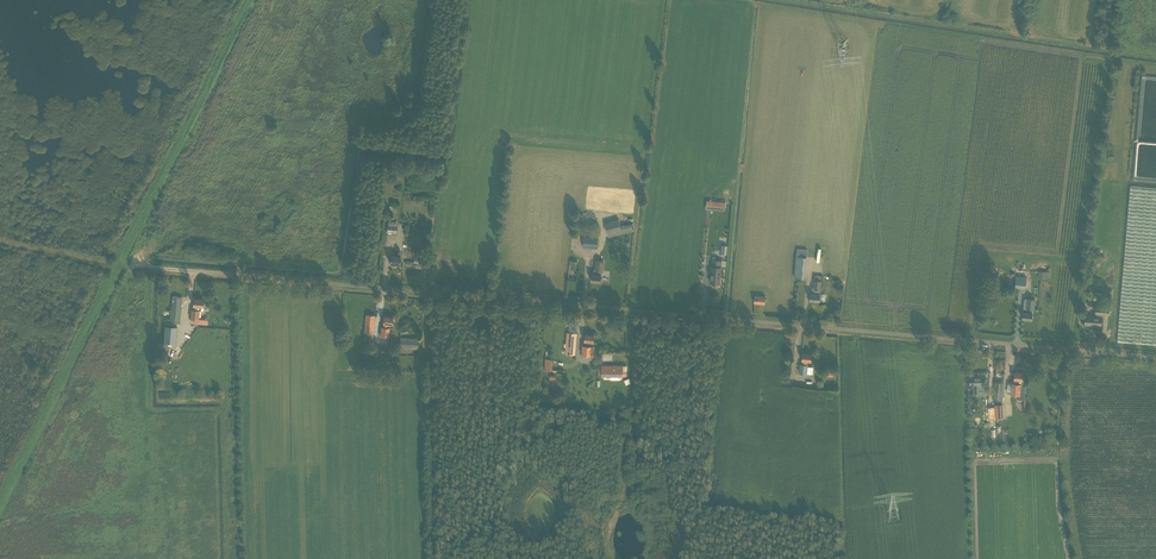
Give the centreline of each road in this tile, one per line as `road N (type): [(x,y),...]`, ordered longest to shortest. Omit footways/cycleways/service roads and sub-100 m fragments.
road 1 (unclassified): [(1155,355),(182,270)]
road 2 (track): [(123,265),(249,0)]
road 3 (track): [(0,514),(123,265)]
road 4 (track): [(0,241),(123,265)]

